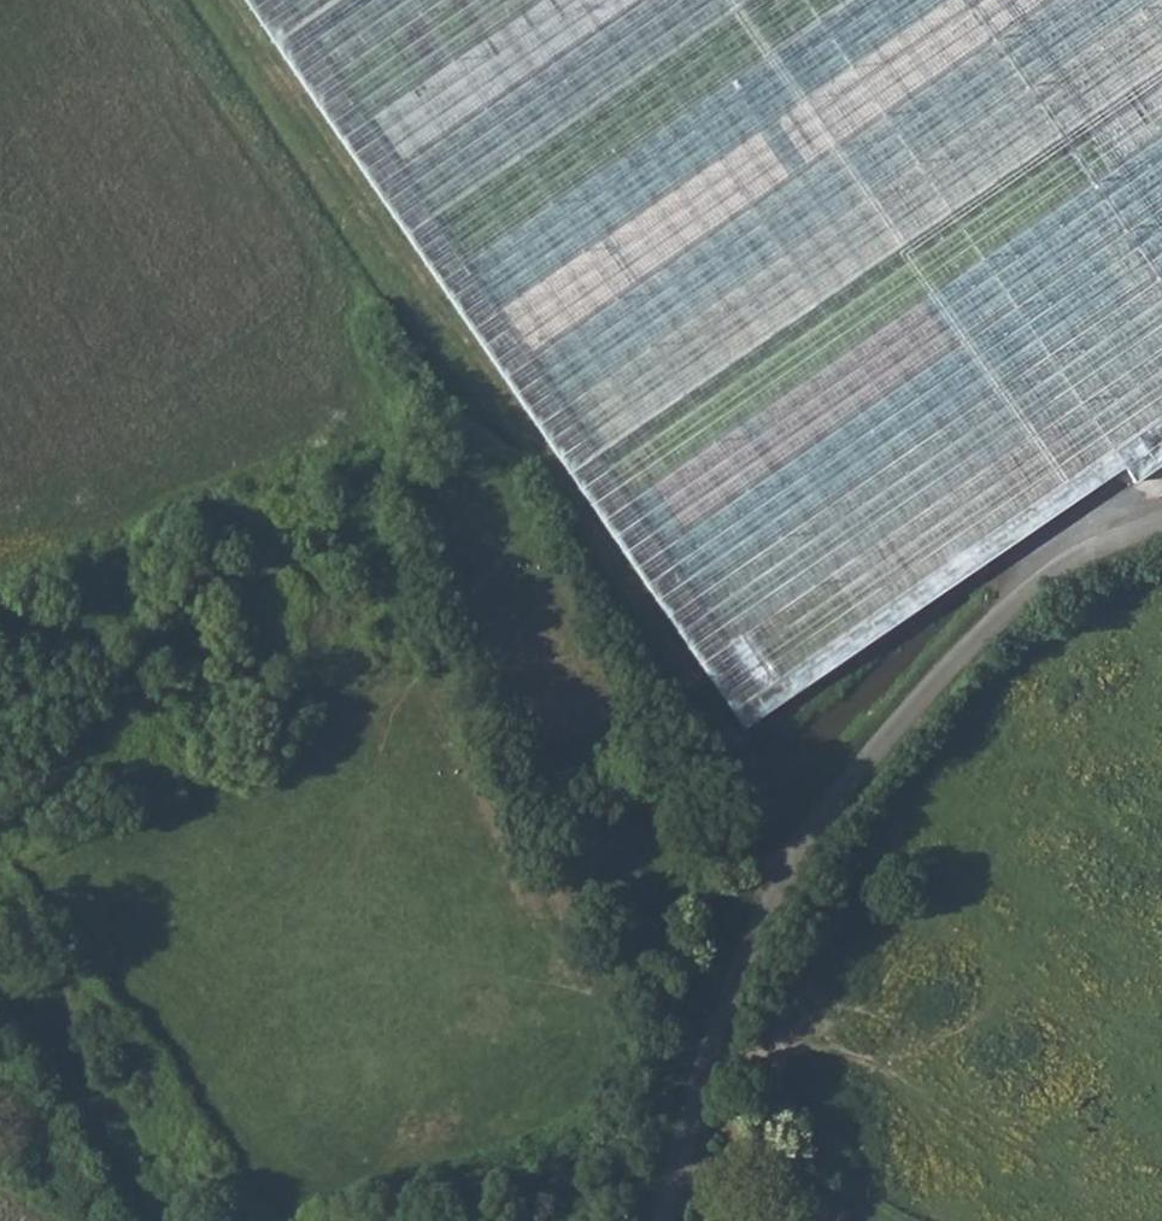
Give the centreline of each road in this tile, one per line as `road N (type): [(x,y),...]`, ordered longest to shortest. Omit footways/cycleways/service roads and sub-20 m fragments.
road 1 (unclassified): [(662,1220),(686,1113),(765,907),(807,836),(852,775),(1031,585),(1161,526)]
road 2 (track): [(142,1220),(66,1073),(0,982)]

